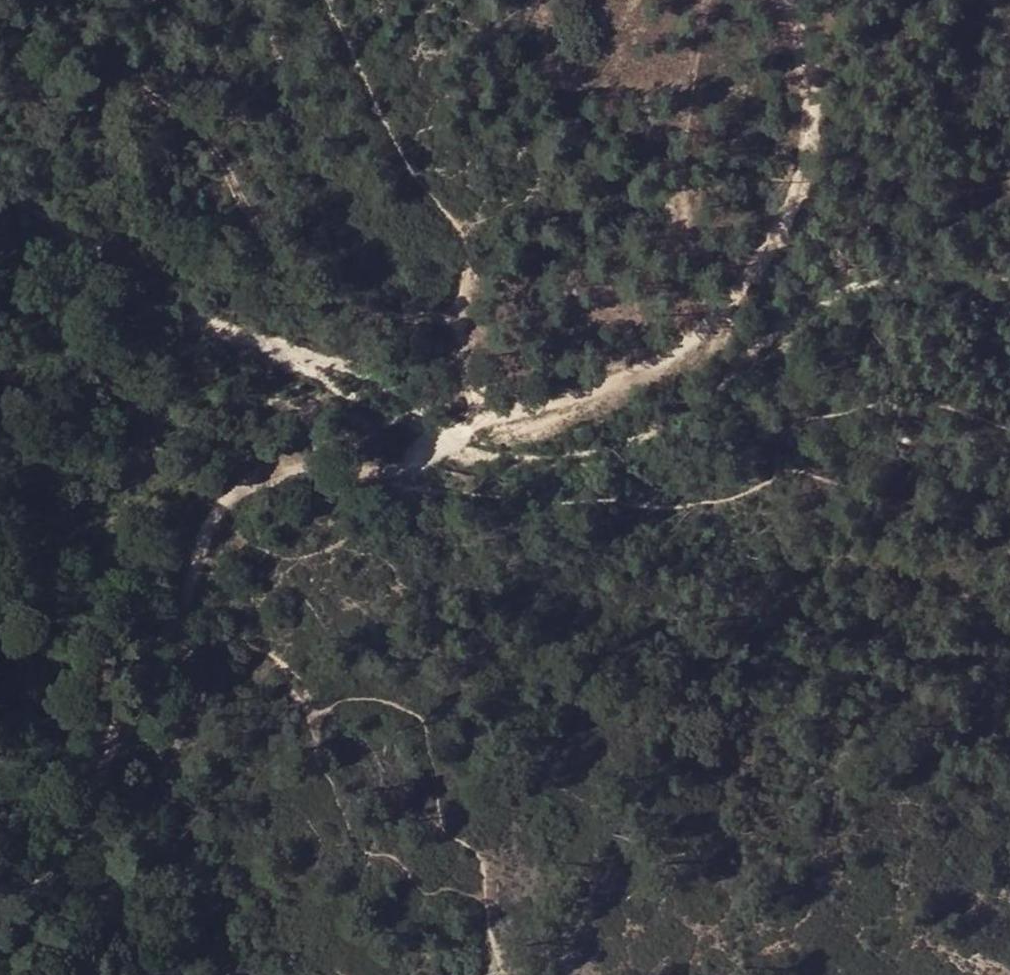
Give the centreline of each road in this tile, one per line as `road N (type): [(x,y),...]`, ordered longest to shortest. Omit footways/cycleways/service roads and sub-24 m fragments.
road 1 (track): [(793,0),(812,125),(802,178),(752,275),(708,322),(627,379),(440,440)]
road 2 (track): [(0,873),(190,604)]
road 3 (track): [(269,470),(256,462),(175,326),(109,265)]
road 4 (track): [(269,470),(372,474),(396,452),(440,440)]
road 5 (track): [(190,604),(197,558),(219,500),(269,470)]

